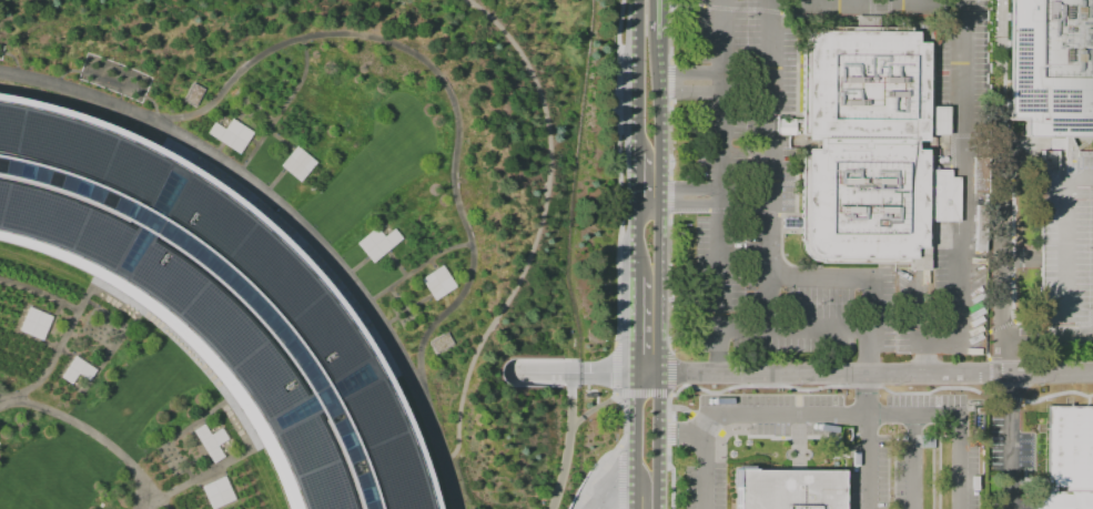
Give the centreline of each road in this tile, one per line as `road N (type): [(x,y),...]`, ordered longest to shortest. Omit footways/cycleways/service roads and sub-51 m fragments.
road 1 (residential): [(655,375),(1092,371)]
road 2 (tertiary): [(639,0),(638,153)]
road 3 (tertiary): [(656,186),(651,35)]
road 4 (tertiary): [(636,375),(636,508)]

